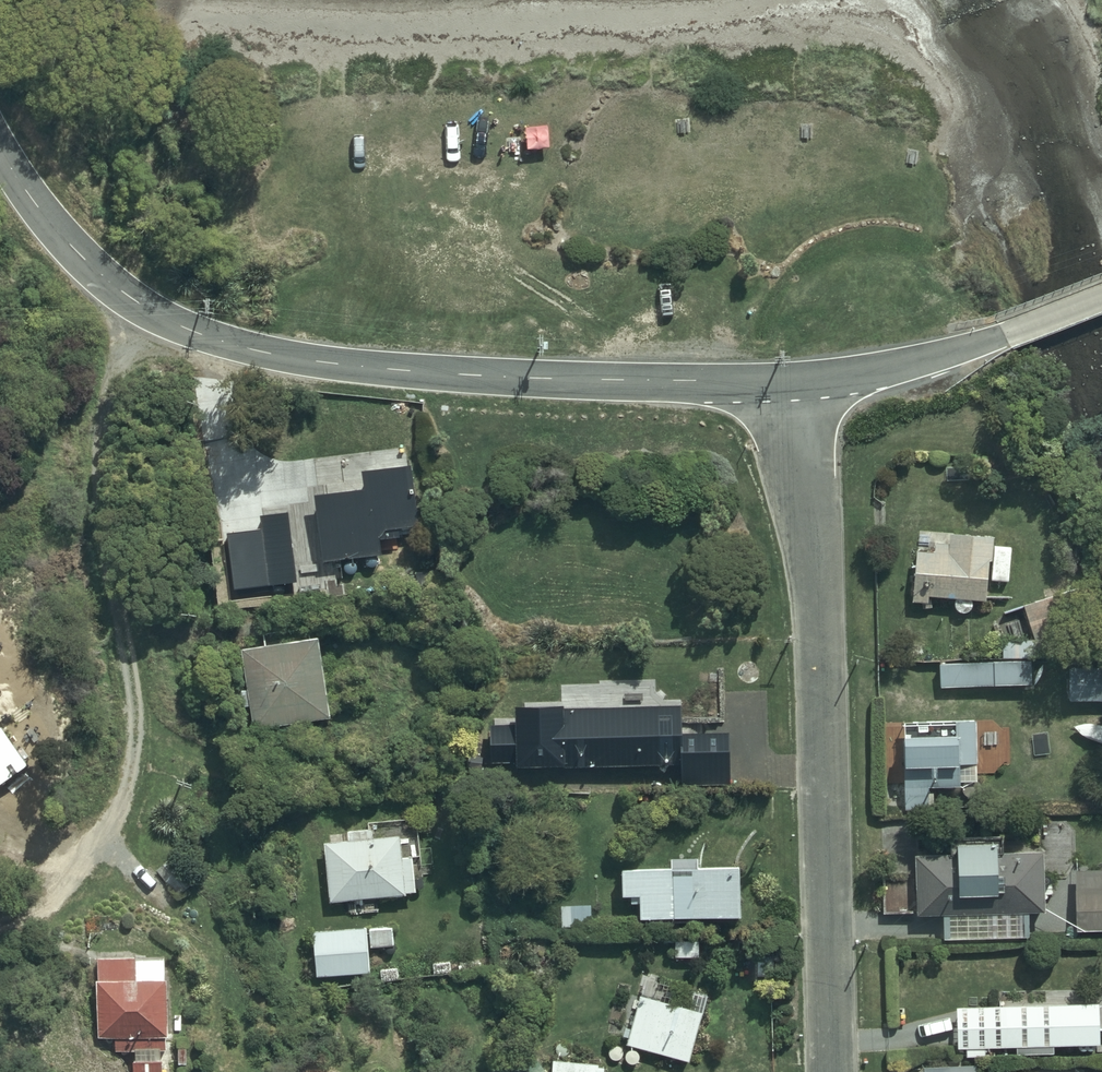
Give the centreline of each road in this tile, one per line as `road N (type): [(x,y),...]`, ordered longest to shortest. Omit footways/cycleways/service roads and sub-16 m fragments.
road 1 (residential): [(807,379),(832,1071)]
road 2 (residential): [(0,931),(79,879),(120,808),(137,734),(103,429),(143,307)]
road 3 (tertiary): [(143,307),(241,348),(401,370),(549,380),(807,379)]
road 4 (tertiary): [(807,379),(952,354),(1101,297)]
road 5 (tertiary): [(0,152),(61,240),(143,307)]

